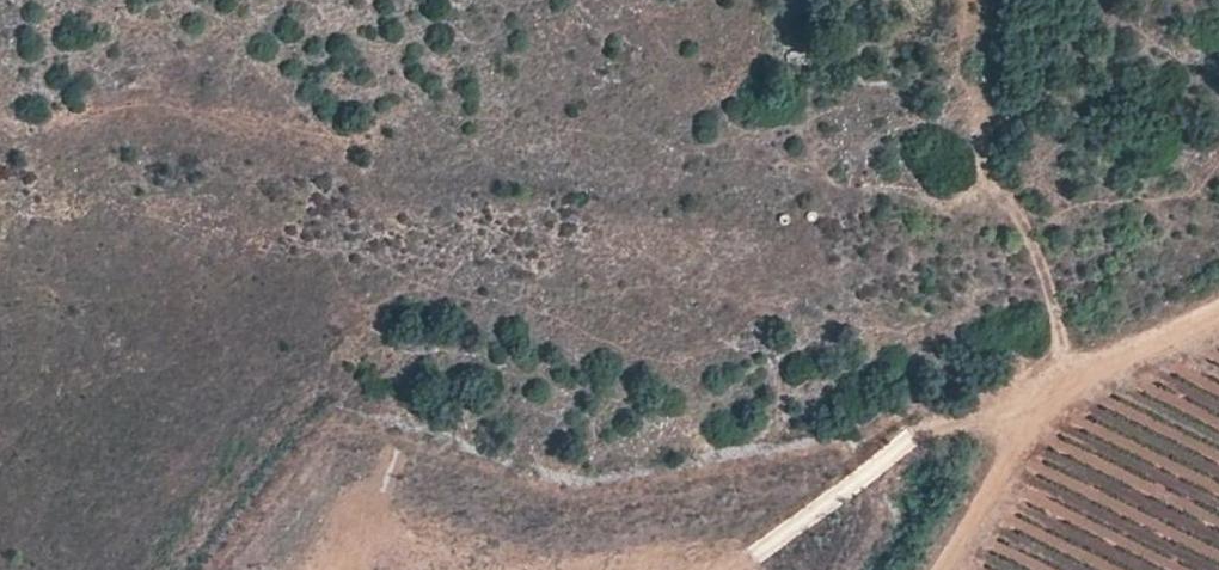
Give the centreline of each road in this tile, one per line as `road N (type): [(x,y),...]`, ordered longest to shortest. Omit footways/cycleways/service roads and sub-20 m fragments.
road 1 (track): [(910,569),(1023,384),(1218,294)]

